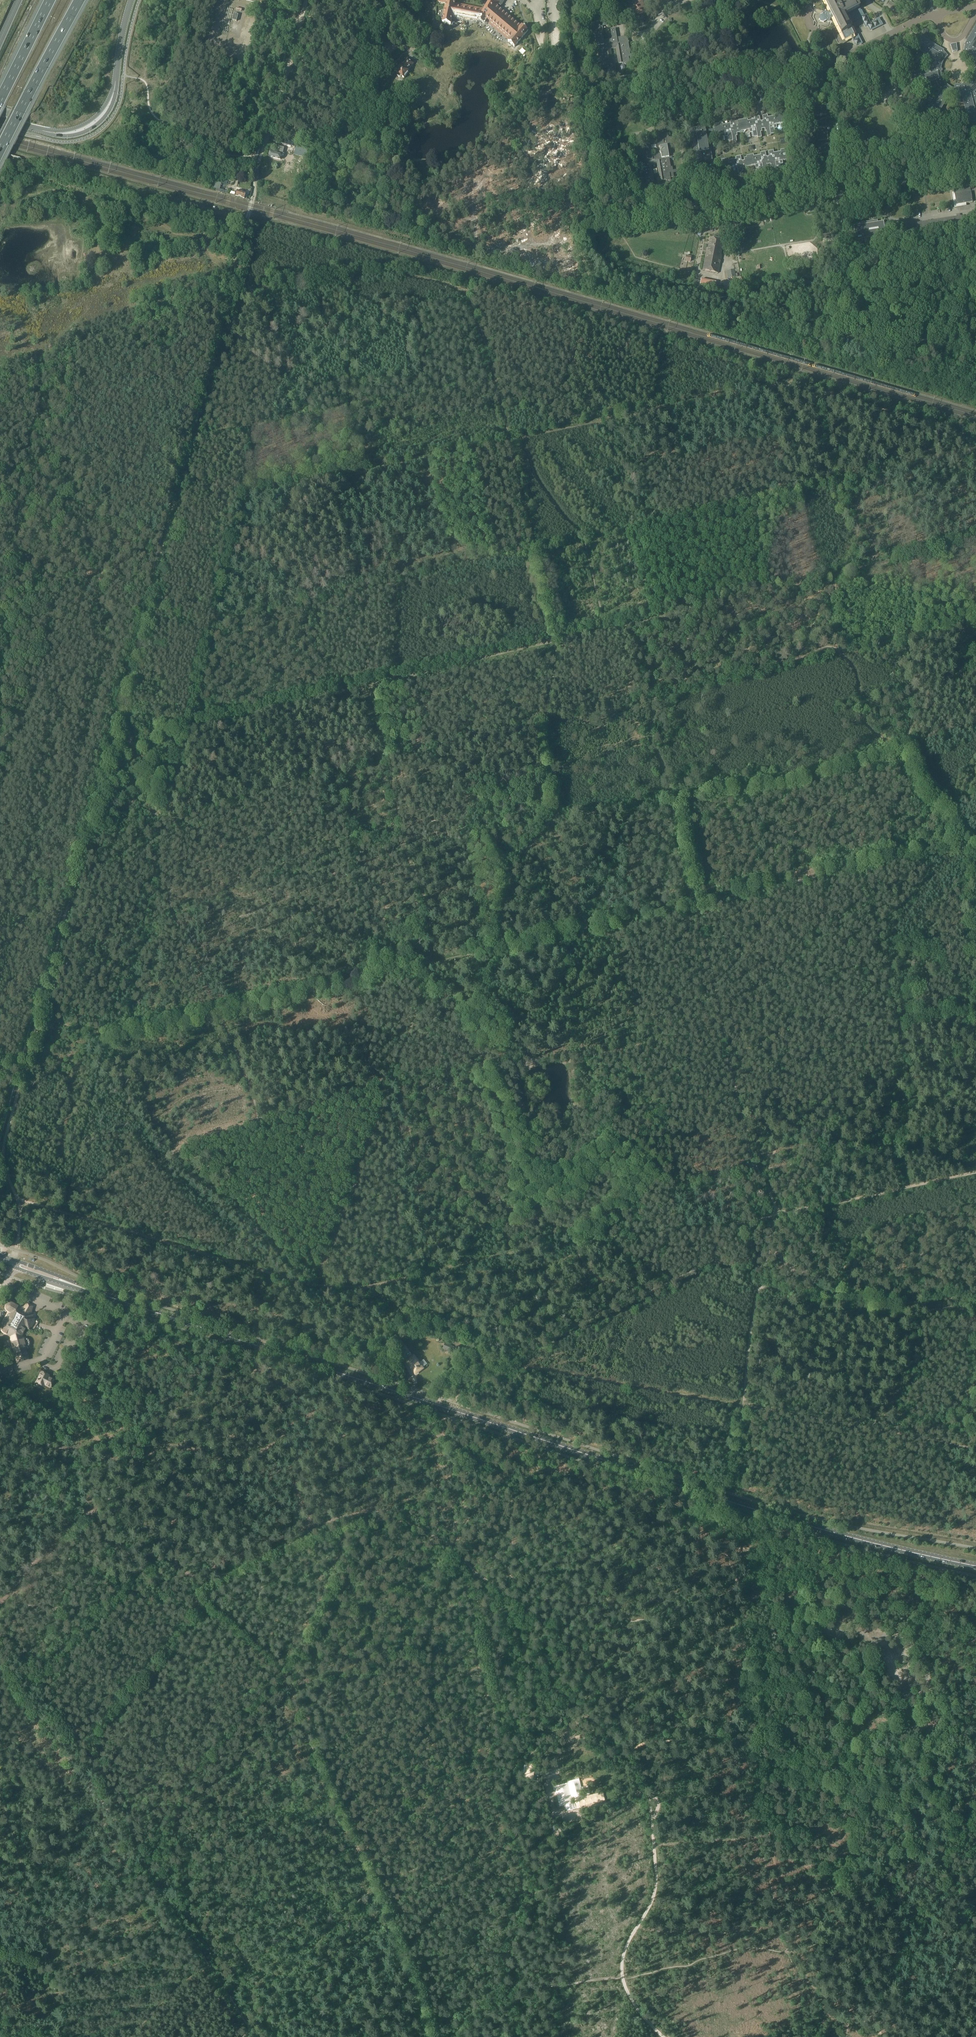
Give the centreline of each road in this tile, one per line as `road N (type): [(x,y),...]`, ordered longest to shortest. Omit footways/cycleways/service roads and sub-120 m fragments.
road 1 (primary): [(934,1557),(754,1512),(0,1259)]
road 2 (track): [(0,1158),(230,295)]
road 3 (track): [(961,843),(106,1038)]
road 4 (track): [(961,843),(912,755),(799,786),(554,817),(543,720),(555,625),(511,439)]
road 5 (track): [(761,1285),(773,1236),(770,1189),(750,1147),(674,800),(652,738),(649,654)]
road 6 (track): [(398,1281),(558,1241),(749,1222),(975,1172)]
road 7 (track): [(444,1399),(529,1366),(975,1443)]
road 8 (track): [(114,710),(199,725),(622,626)]
road 9 (track): [(519,2036),(505,1981),(506,1942),(532,1879),(498,1797),(492,1762),(505,1727),(468,1566)]
road 10 (track): [(571,1653),(610,1708),(651,1815),(656,1891),(625,1948),(622,1978),(632,2001),(667,2036)]
road 11 (track): [(371,1521),(295,1655),(199,1762),(138,1856)]
road 12 (track): [(371,1521),(189,1591),(149,1597),(120,1586),(25,1683)]
road 13 (track): [(216,620),(536,547)]
road 14 (track): [(608,1768),(642,1744),(751,1730),(755,1792),(766,1817),(840,1846)]
road 15 (track): [(554,817),(508,886),(501,949),(487,989),(497,1064)]
road 16 (track): [(64,1212),(315,1285)]
road 17 (track): [(75,1500),(148,1497),(168,1478),(226,1343)]
road 18 (track): [(975,337),(883,356),(877,323),(853,314),(841,221)]
road 19 (unclassified): [(646,33),(654,91),(669,114),(816,93)]
road 20 (track): [(164,819),(388,756)]
road 21 (secondary): [(132,0),(101,116),(57,133),(0,117)]
road 22 (track): [(496,379),(470,290),(394,268),(349,275)]
road 23 (track): [(569,1057),(597,1115),(665,1175),(681,1230)]
road 24 (track): [(754,1609),(571,1653)]
road 25 (track): [(254,192),(300,19)]
road 26 (motorway): [(0,151),(79,0)]
road 27 (unclassified): [(686,218),(839,197)]
road 28 (track): [(0,1615),(53,1551),(96,1517)]
road 29 (track): [(571,1653),(525,1604),(468,1566)]
road 30 (track): [(556,1771),(550,1786),(562,1814),(643,1791)]
road 31 (track): [(451,1544),(503,1479),(507,1436)]
road 32 (track): [(405,847),(428,906),(429,964)]
road 33 (track): [(230,295),(349,275)]
road 34 (track): [(743,1404),(761,1285)]

